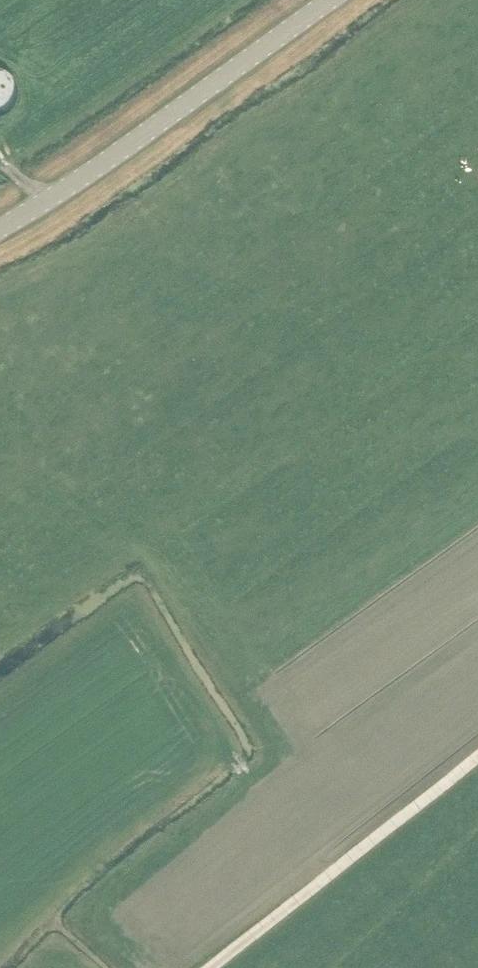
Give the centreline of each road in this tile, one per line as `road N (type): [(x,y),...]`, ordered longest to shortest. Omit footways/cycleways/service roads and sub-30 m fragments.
road 1 (track): [(477,628),(333,782),(193,967)]
road 2 (secondary): [(0,231),(191,109),(340,0)]

